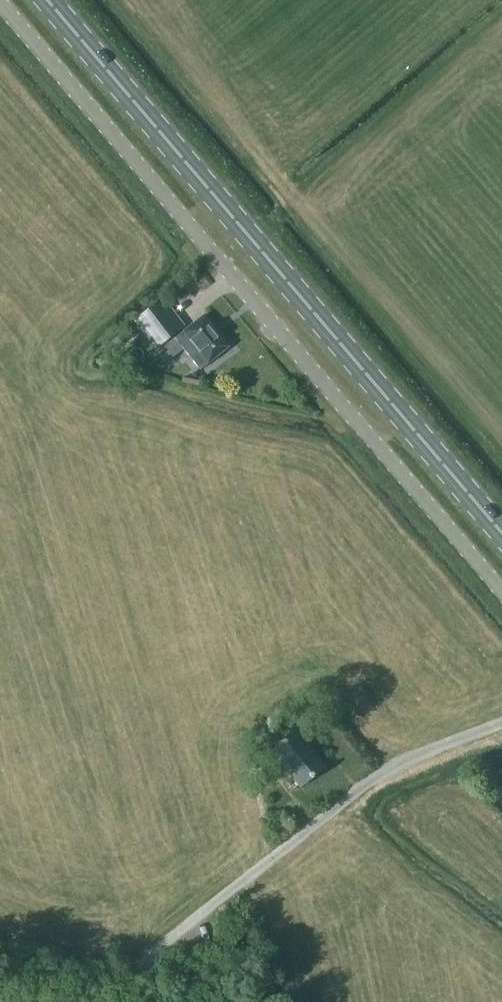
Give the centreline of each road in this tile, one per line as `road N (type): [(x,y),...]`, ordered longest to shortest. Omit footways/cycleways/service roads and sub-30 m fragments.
road 1 (unclassified): [(501,599),(0,5)]
road 2 (primary): [(501,533),(47,0)]
road 3 (unclassified): [(113,1001),(136,970),(377,774),(501,724)]

